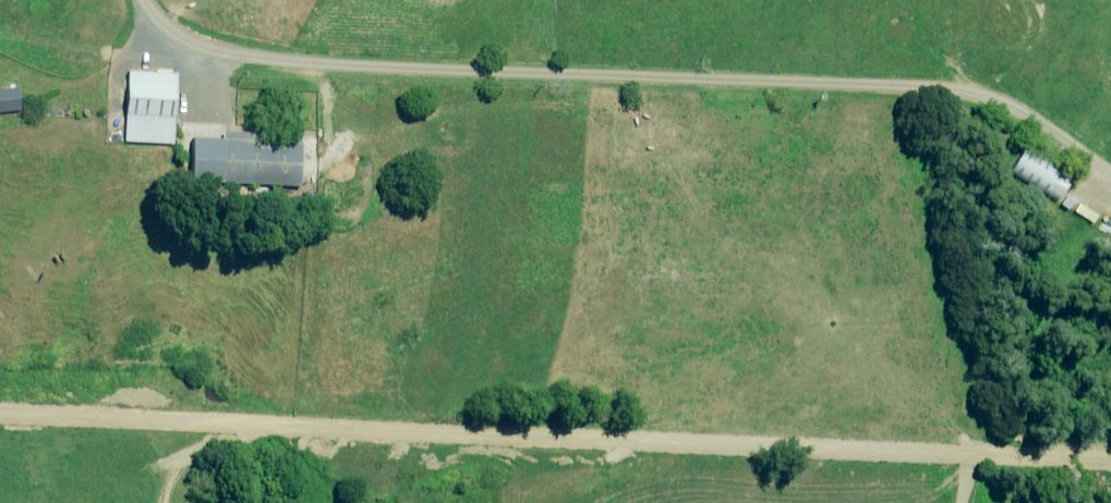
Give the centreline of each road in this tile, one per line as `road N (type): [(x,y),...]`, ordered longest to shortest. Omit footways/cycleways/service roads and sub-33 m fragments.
road 1 (track): [(0,434),(423,449),(676,448),(1110,477)]
road 2 (unclassified): [(139,0),(162,34),(189,50),(238,68),(307,77),(956,107),(1030,130),(1110,189)]

